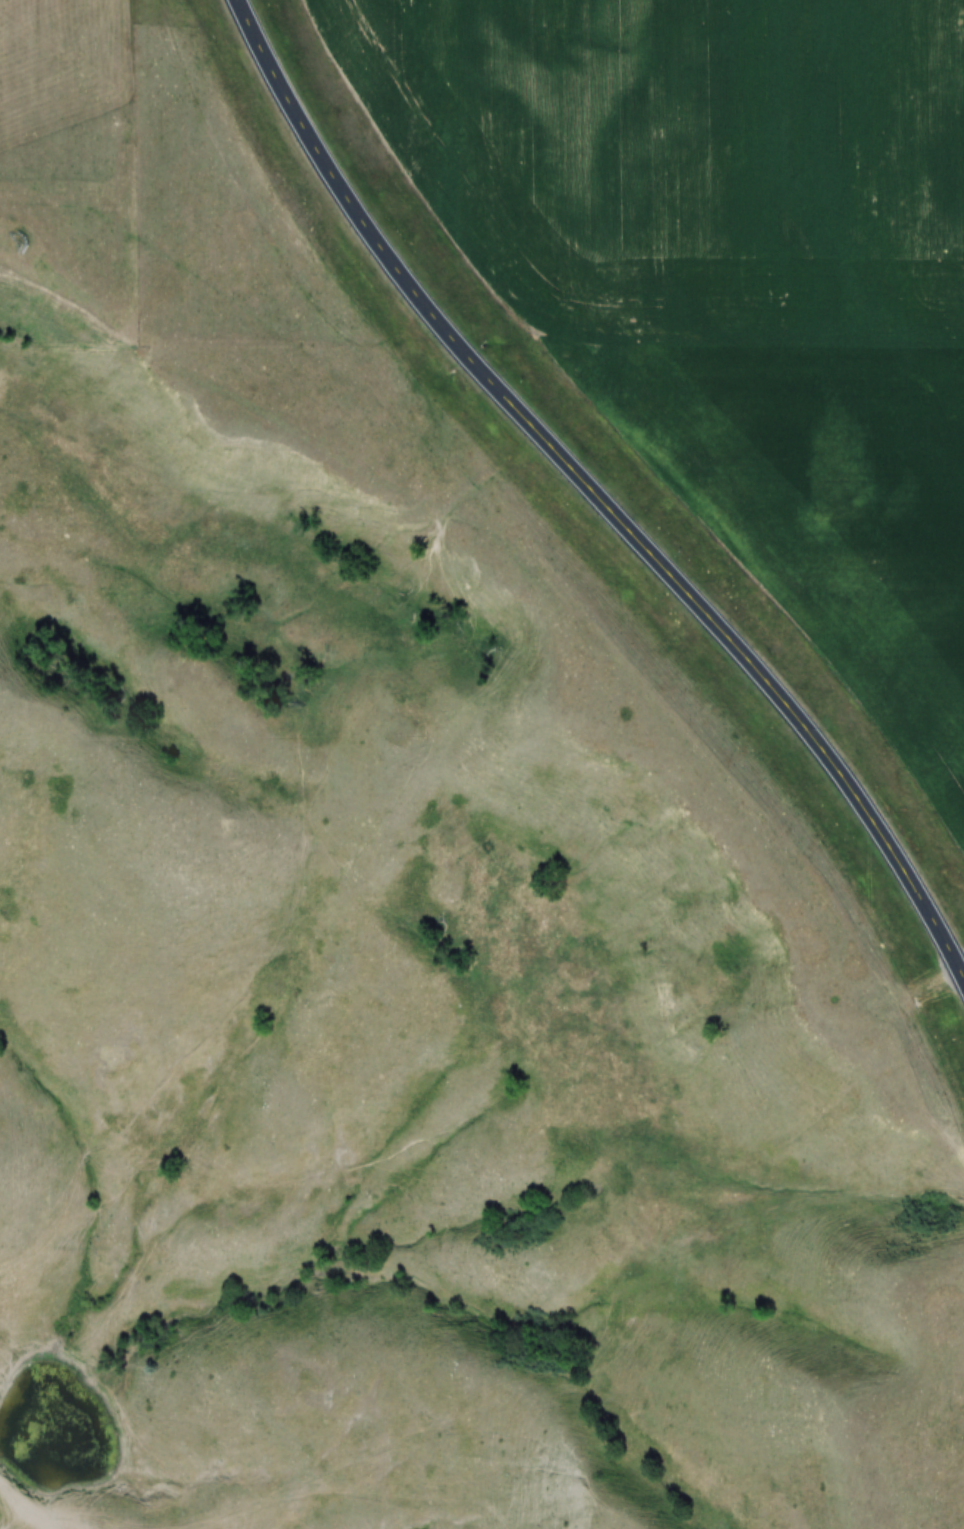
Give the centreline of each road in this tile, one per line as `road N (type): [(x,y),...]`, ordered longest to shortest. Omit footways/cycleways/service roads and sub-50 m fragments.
road 1 (secondary): [(963,997),(915,902),(804,738),(523,430),(382,261),(309,152),(230,0)]

